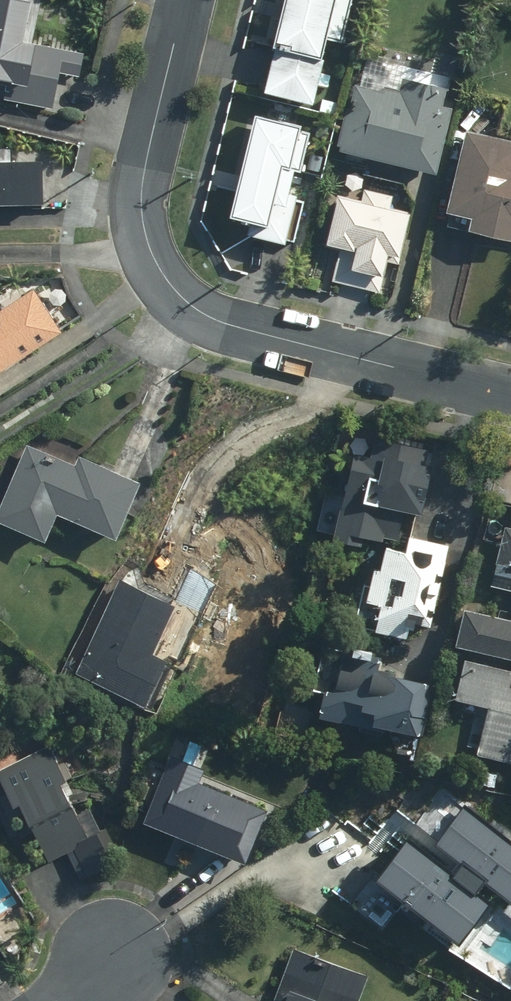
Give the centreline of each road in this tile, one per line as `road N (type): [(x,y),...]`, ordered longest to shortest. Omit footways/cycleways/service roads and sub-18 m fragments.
road 1 (residential): [(186,0),(143,174),(145,233),(170,289),(216,322),(510,395)]

